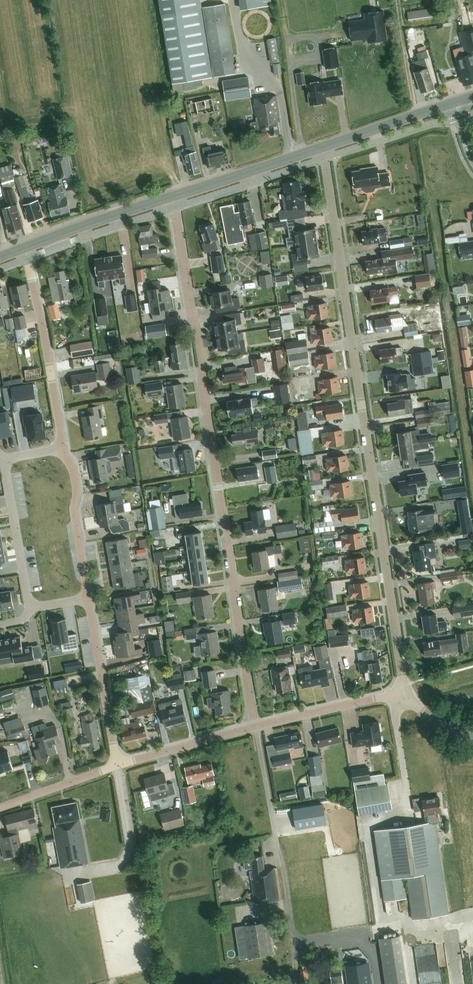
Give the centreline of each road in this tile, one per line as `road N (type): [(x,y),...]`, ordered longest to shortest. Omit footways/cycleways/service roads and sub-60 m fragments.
road 1 (residential): [(402,687),(322,148)]
road 2 (residential): [(257,725),(172,198)]
road 3 (unclassified): [(63,448),(24,248)]
road 4 (unclassified): [(117,764),(89,599)]
road 5 (tertiary): [(172,198),(322,148)]
road 6 (tertiary): [(24,248),(172,198)]
road 7 (unclassified): [(89,599),(77,495),(63,448)]
road 8 (unclassified): [(257,725),(402,687)]
road 9 (residential): [(9,461),(33,606)]
road 10 (unclassified): [(117,764),(257,725)]
road 11 (tertiary): [(322,148),(455,103)]
road 12 (unclassified): [(0,808),(117,764)]

